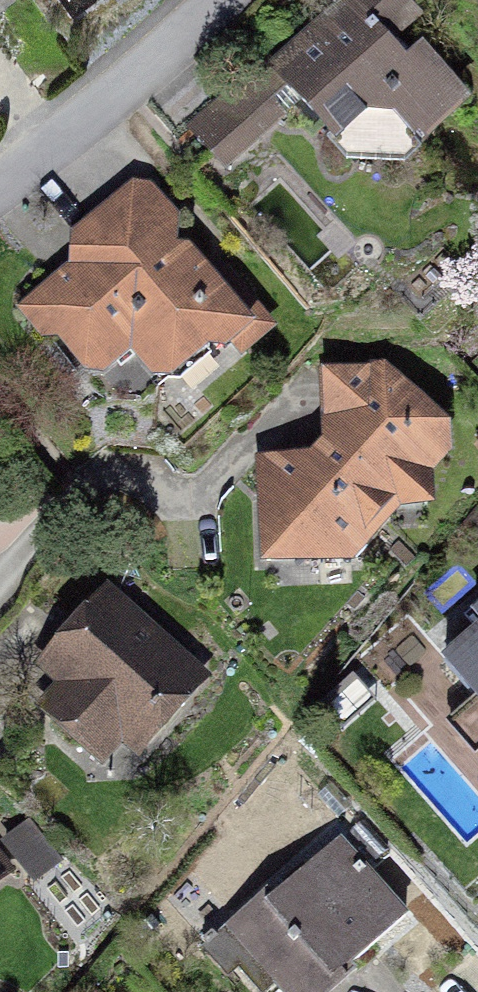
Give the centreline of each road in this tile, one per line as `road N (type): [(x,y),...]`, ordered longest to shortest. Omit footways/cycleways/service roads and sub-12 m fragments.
road 1 (residential): [(0,185),(225,0)]

